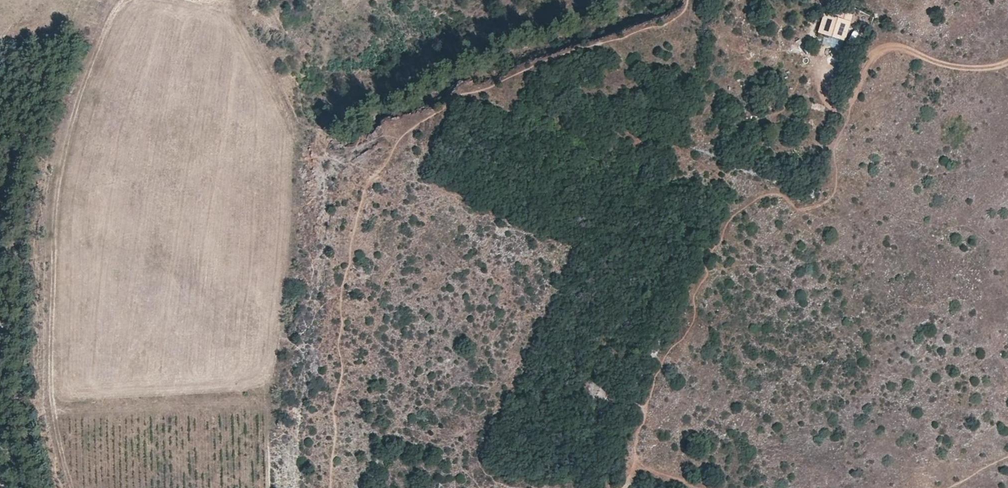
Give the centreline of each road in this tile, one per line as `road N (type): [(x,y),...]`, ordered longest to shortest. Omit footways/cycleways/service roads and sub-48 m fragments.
road 1 (track): [(123,0),(98,41),(57,178),(53,400),(71,487)]
road 2 (track): [(878,49),(954,68),(1007,62)]

